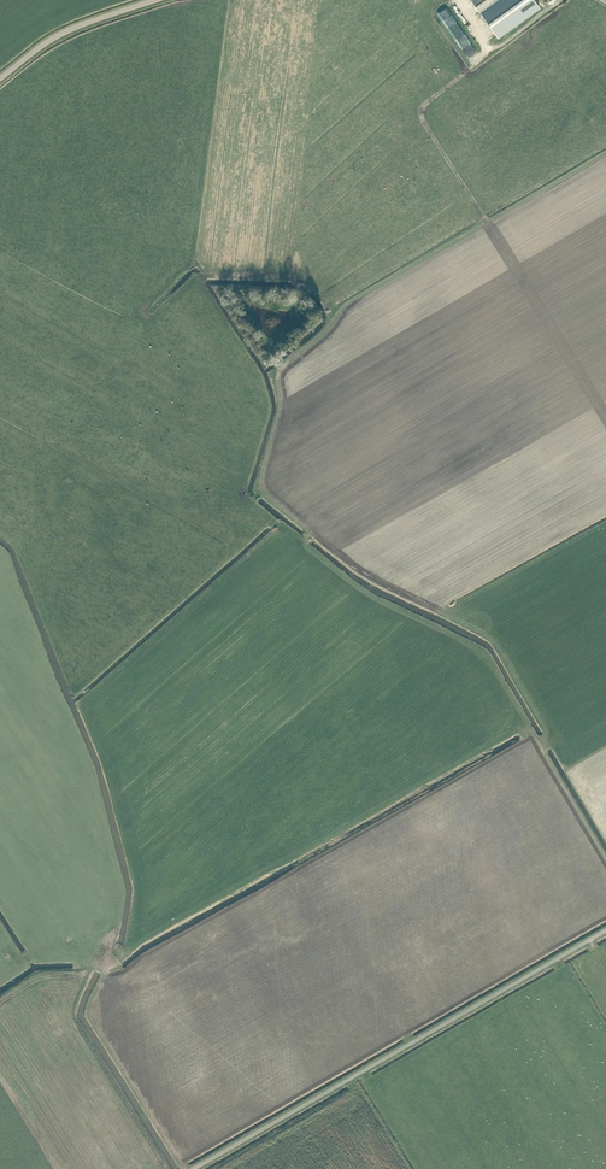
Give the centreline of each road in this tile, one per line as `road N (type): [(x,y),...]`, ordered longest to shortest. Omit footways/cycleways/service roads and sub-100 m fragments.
road 1 (unclassified): [(192,1168),(605,930)]
road 2 (track): [(336,316),(486,223),(605,410)]
road 3 (track): [(525,729),(540,749),(551,734),(495,643),(378,582),(311,533)]
road 4 (track): [(486,223),(421,107),(559,0)]
road 5 (track): [(261,487),(282,366),(336,316)]
road 6 (tertiary): [(0,78),(62,33),(155,0)]
road 7 (track): [(336,316),(308,281),(213,272)]
road 8 (track): [(486,223),(605,154)]
road 9 (track): [(540,749),(605,859)]

